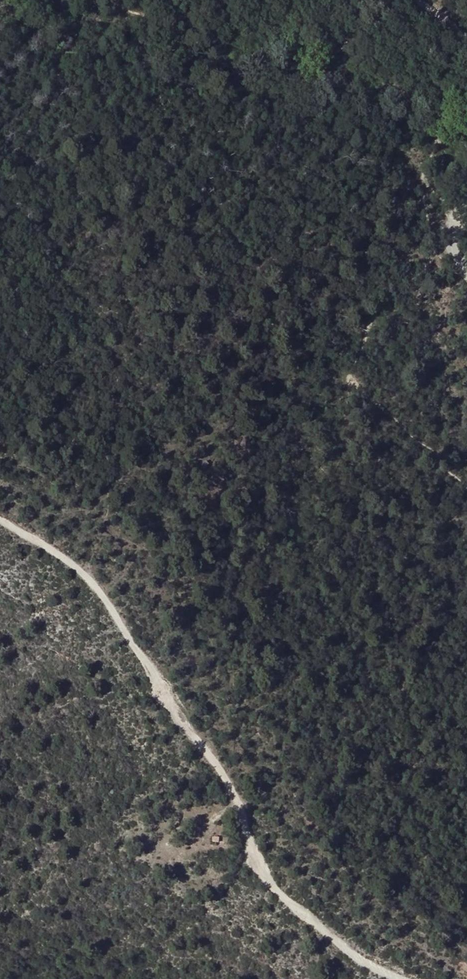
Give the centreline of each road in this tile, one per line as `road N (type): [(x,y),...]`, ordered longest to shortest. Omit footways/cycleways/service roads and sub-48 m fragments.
road 1 (track): [(391,978),(281,897),(251,861),(239,794),(111,611),(62,559),(0,519)]
road 2 (track): [(363,0),(466,96)]

